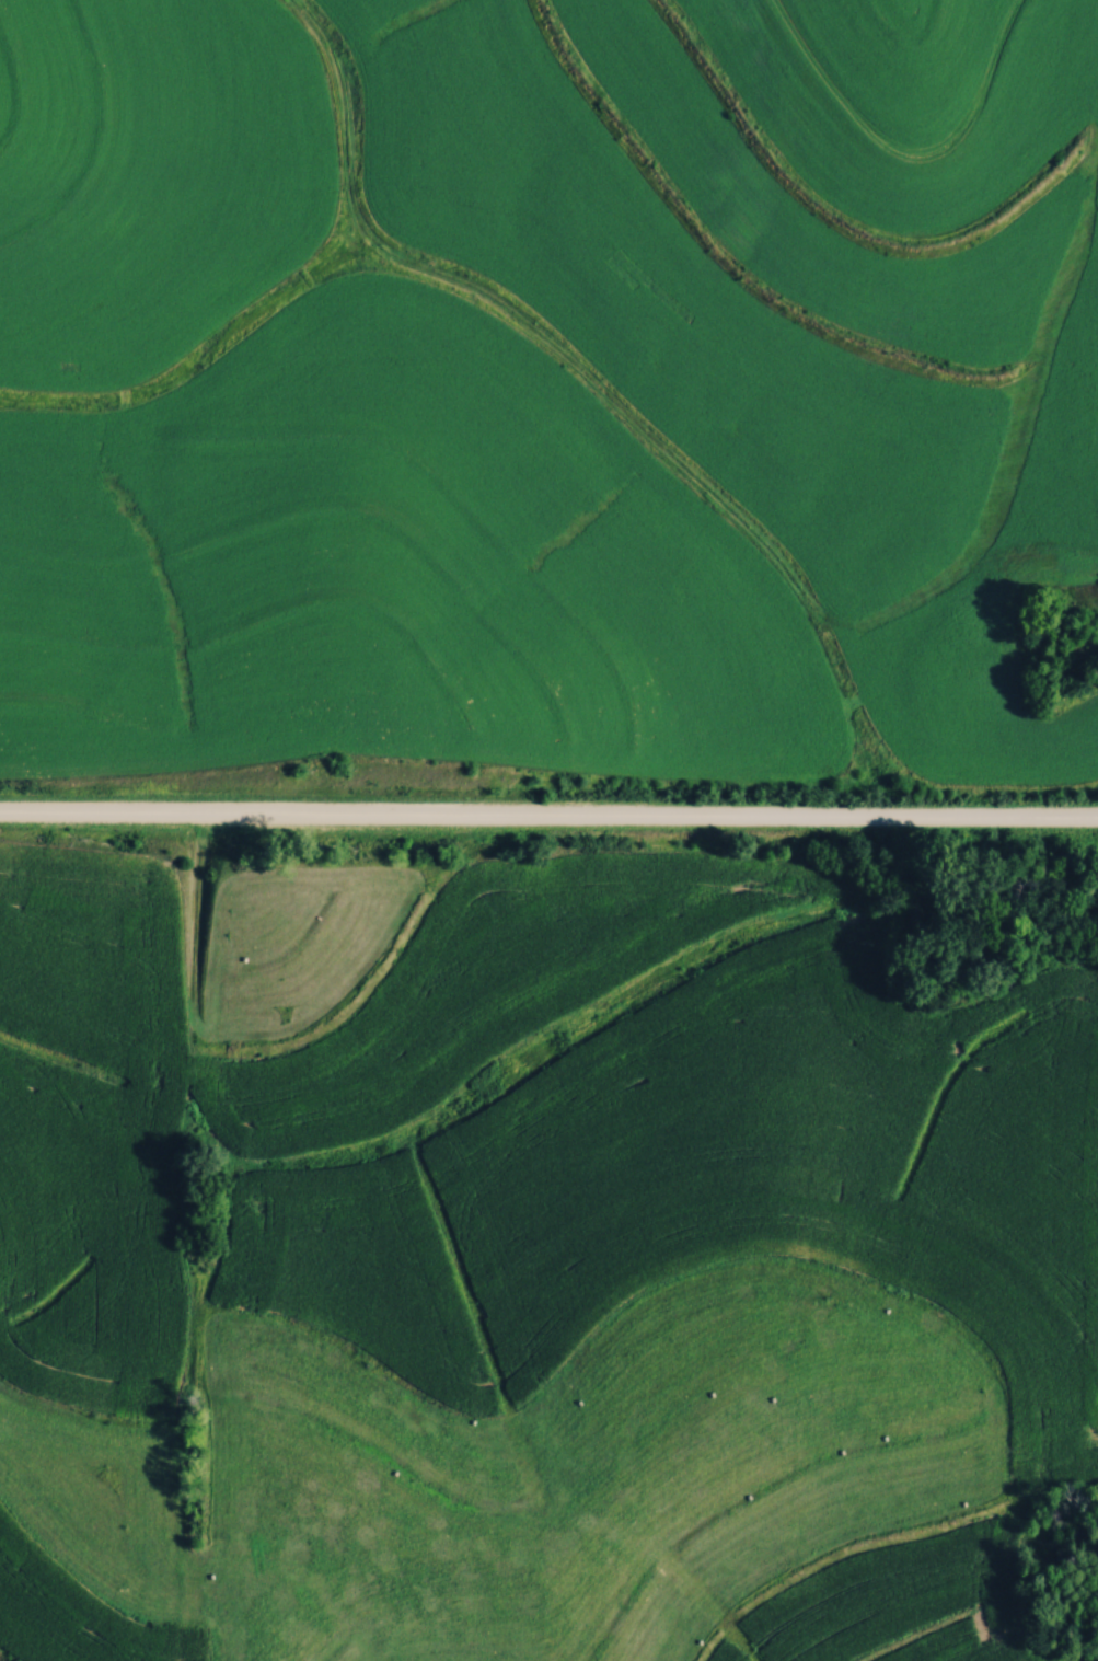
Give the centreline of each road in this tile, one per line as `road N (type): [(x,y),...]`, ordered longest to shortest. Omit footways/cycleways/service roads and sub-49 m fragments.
road 1 (tertiary): [(0,808),(1097,813)]

